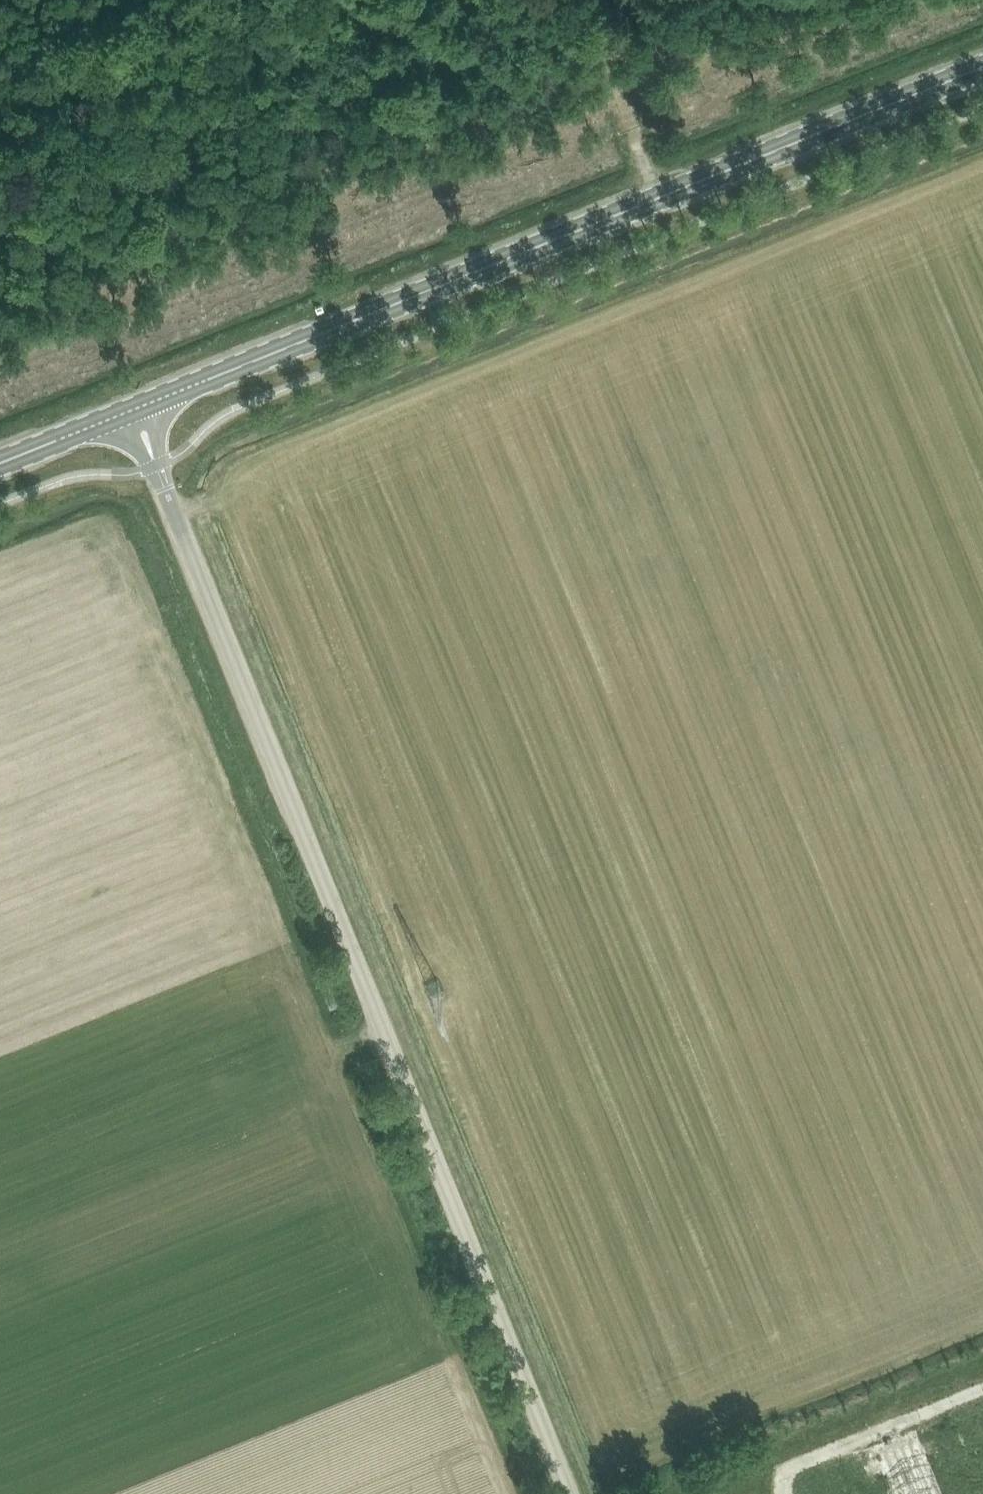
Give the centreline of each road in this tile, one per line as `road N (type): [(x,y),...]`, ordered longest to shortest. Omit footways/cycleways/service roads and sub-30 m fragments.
road 1 (unclassified): [(569,1493),(153,460)]
road 2 (secondary): [(145,405),(982,68)]
road 3 (track): [(580,0),(644,166)]

